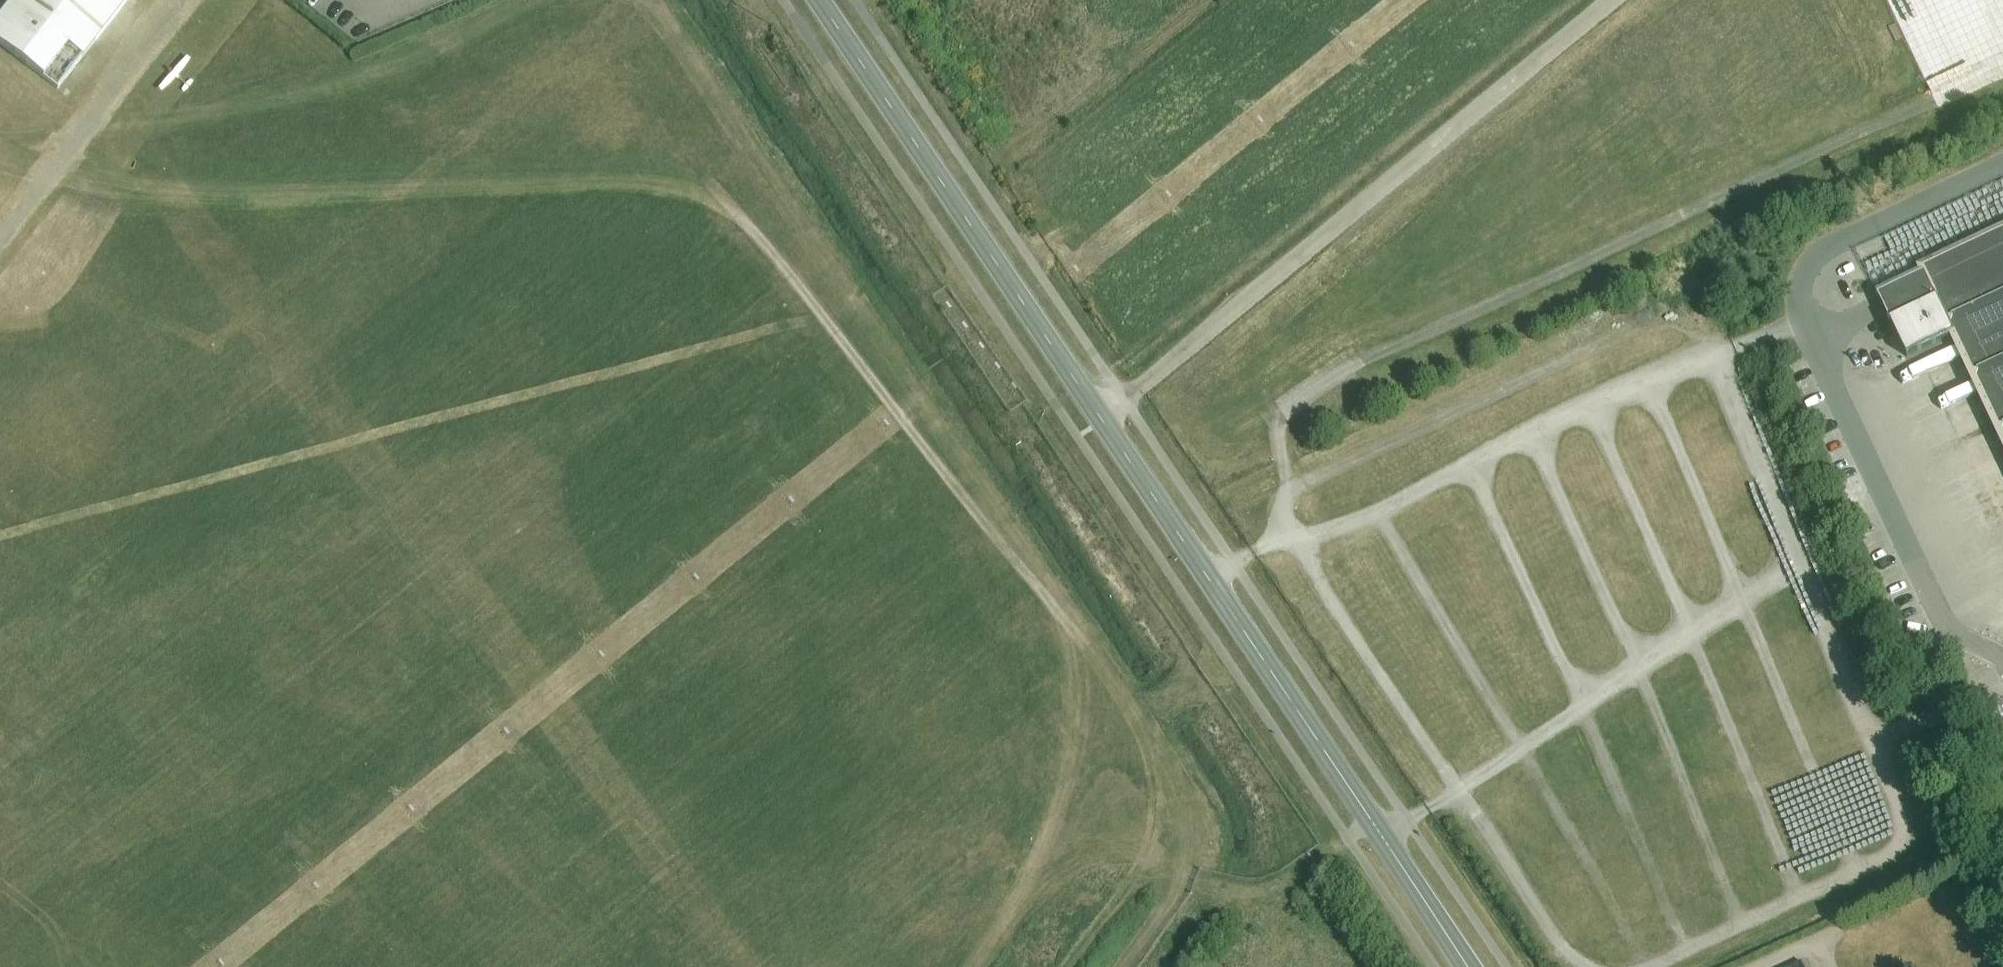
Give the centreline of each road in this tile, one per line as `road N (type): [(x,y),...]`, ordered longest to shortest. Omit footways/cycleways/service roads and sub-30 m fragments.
road 1 (secondary): [(1467,966),(819,0)]
road 2 (track): [(1103,421),(1616,0)]

